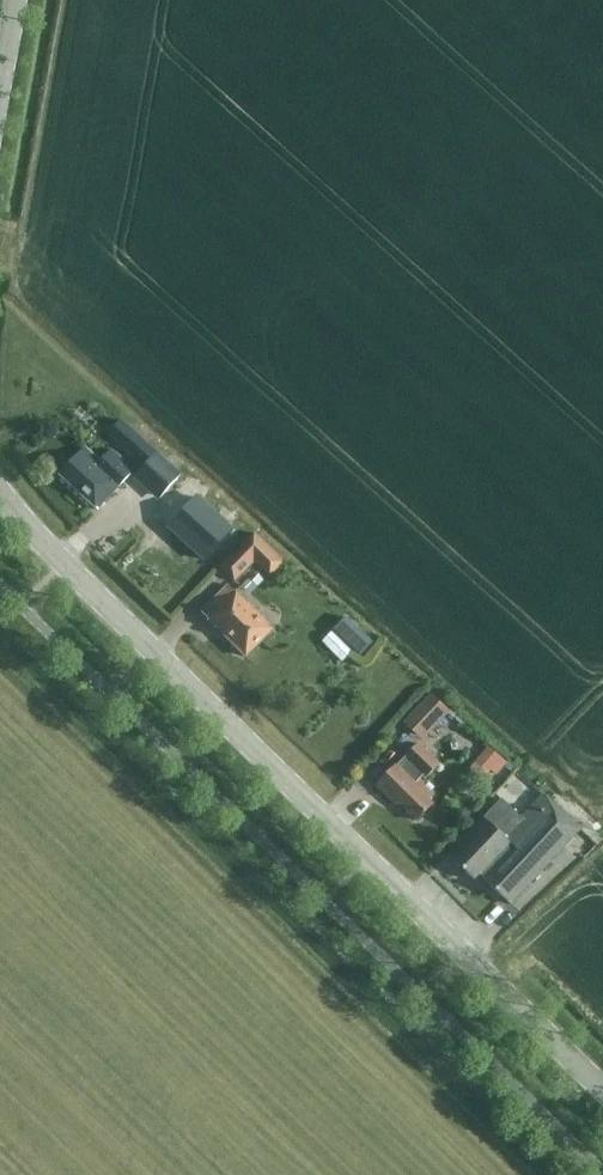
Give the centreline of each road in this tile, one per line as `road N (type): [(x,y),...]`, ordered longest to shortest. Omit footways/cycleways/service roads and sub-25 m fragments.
road 1 (tertiary): [(602,1090),(0,494)]

